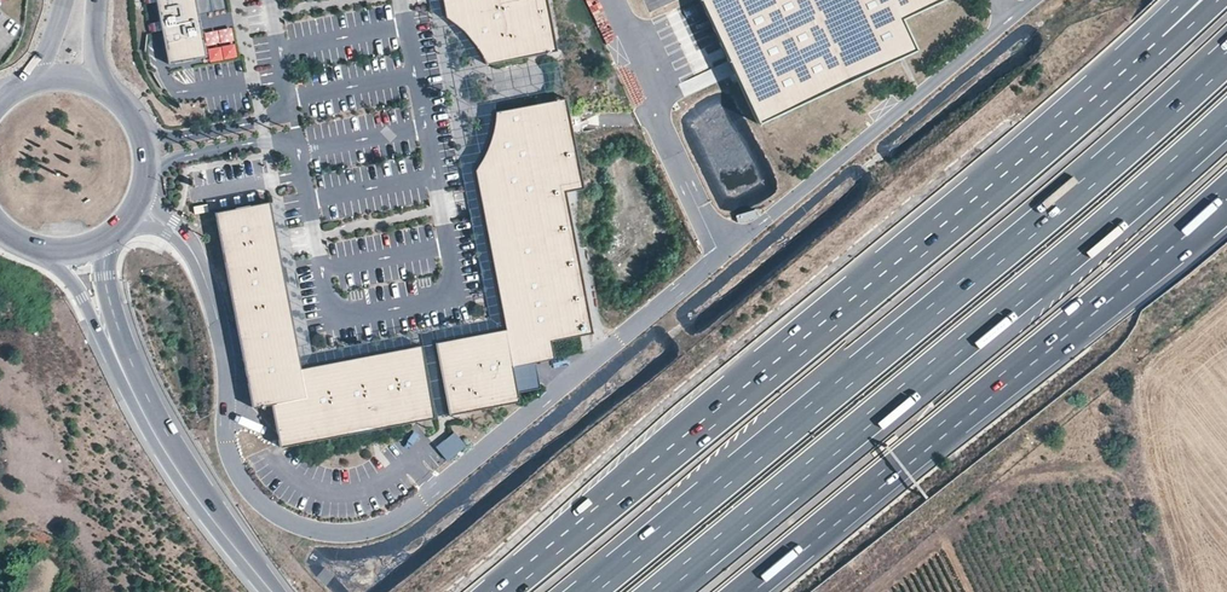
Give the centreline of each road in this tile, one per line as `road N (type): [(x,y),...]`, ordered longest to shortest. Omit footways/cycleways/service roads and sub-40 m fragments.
road 1 (motorway): [(1226,58),(588,591)]
road 2 (motorway): [(658,591),(1226,118)]
road 3 (motorway): [(743,591),(1226,199)]
road 4 (motorway): [(1217,0),(824,322)]
road 5 (motorway): [(1184,0),(824,322)]
road 6 (tertiary): [(16,236),(82,296),(159,449),(262,581)]
road 7 (motorway): [(824,322),(499,591)]
road 8 (tertiary): [(262,581),(162,428),(133,367),(105,277),(106,231)]
road 9 (tertiary): [(106,231),(136,193),(143,165),(139,137),(115,98)]

